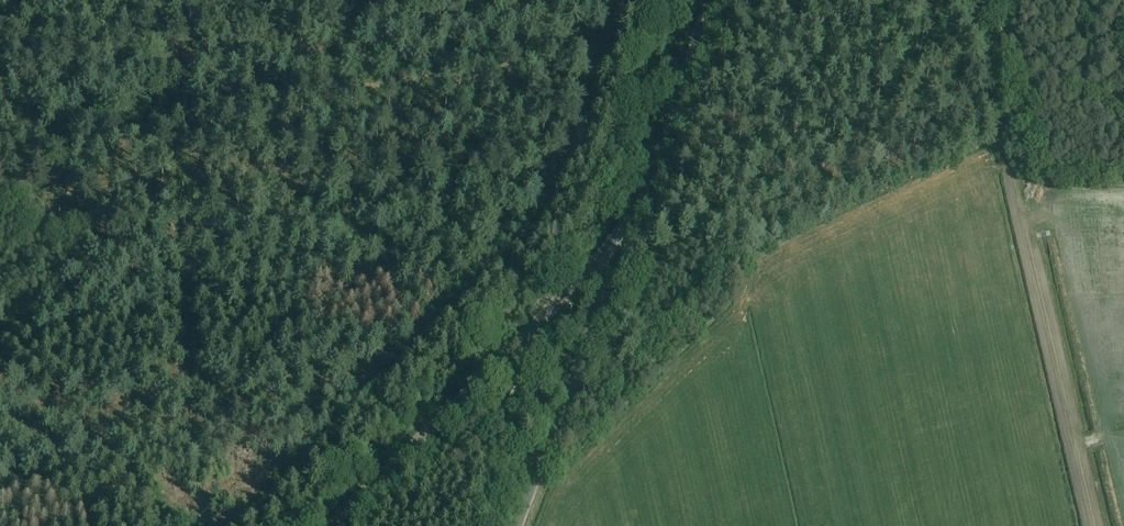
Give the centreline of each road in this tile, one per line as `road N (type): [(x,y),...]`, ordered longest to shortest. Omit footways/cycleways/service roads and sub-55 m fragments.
road 1 (track): [(225,525),(529,230),(619,0)]
road 2 (track): [(974,0),(1096,525)]
road 3 (tertiary): [(333,525),(597,265)]
road 4 (tertiary): [(597,265),(643,190),(713,0)]
road 5 (unclassified): [(519,525),(605,291),(597,265)]

